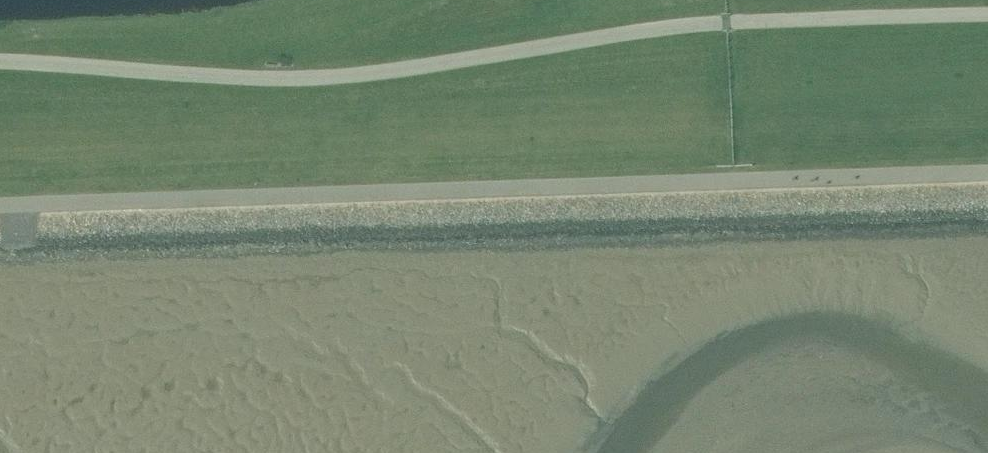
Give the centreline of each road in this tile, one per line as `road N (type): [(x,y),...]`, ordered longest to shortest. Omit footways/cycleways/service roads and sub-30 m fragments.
road 1 (unclassified): [(987,20),(687,30),(320,85),(0,67)]
road 2 (unclassified): [(0,219),(987,188)]

